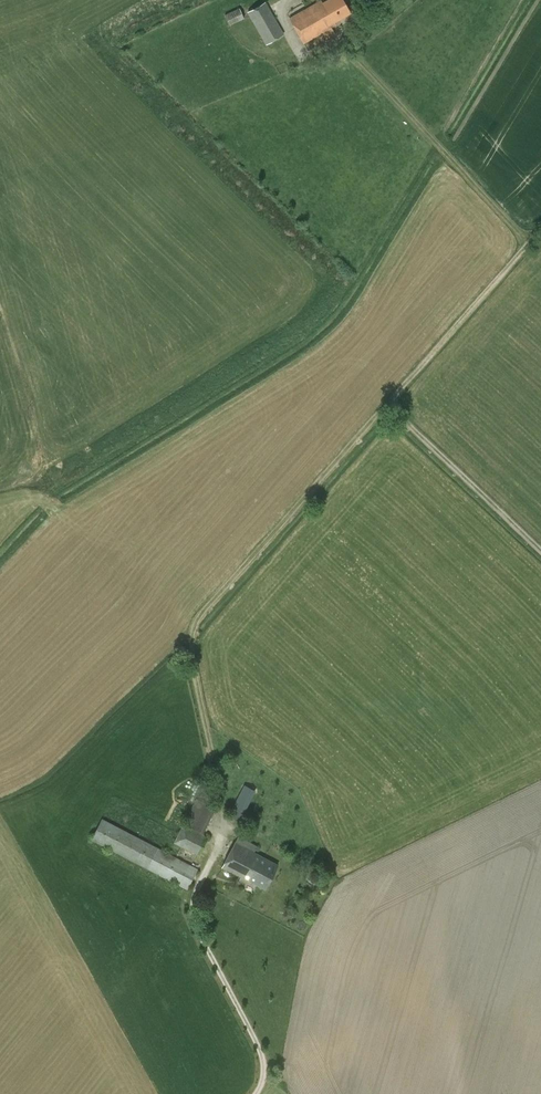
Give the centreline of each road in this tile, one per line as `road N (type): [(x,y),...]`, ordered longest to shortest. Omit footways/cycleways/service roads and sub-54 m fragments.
road 1 (track): [(210,855),(222,801),(189,652),(199,618),(527,244),(336,44),(304,54),(284,13),(294,0)]
road 2 (track): [(210,855),(191,915),(259,1047),(265,1068),(255,1093)]
road 3 (track): [(387,404),(540,551)]

